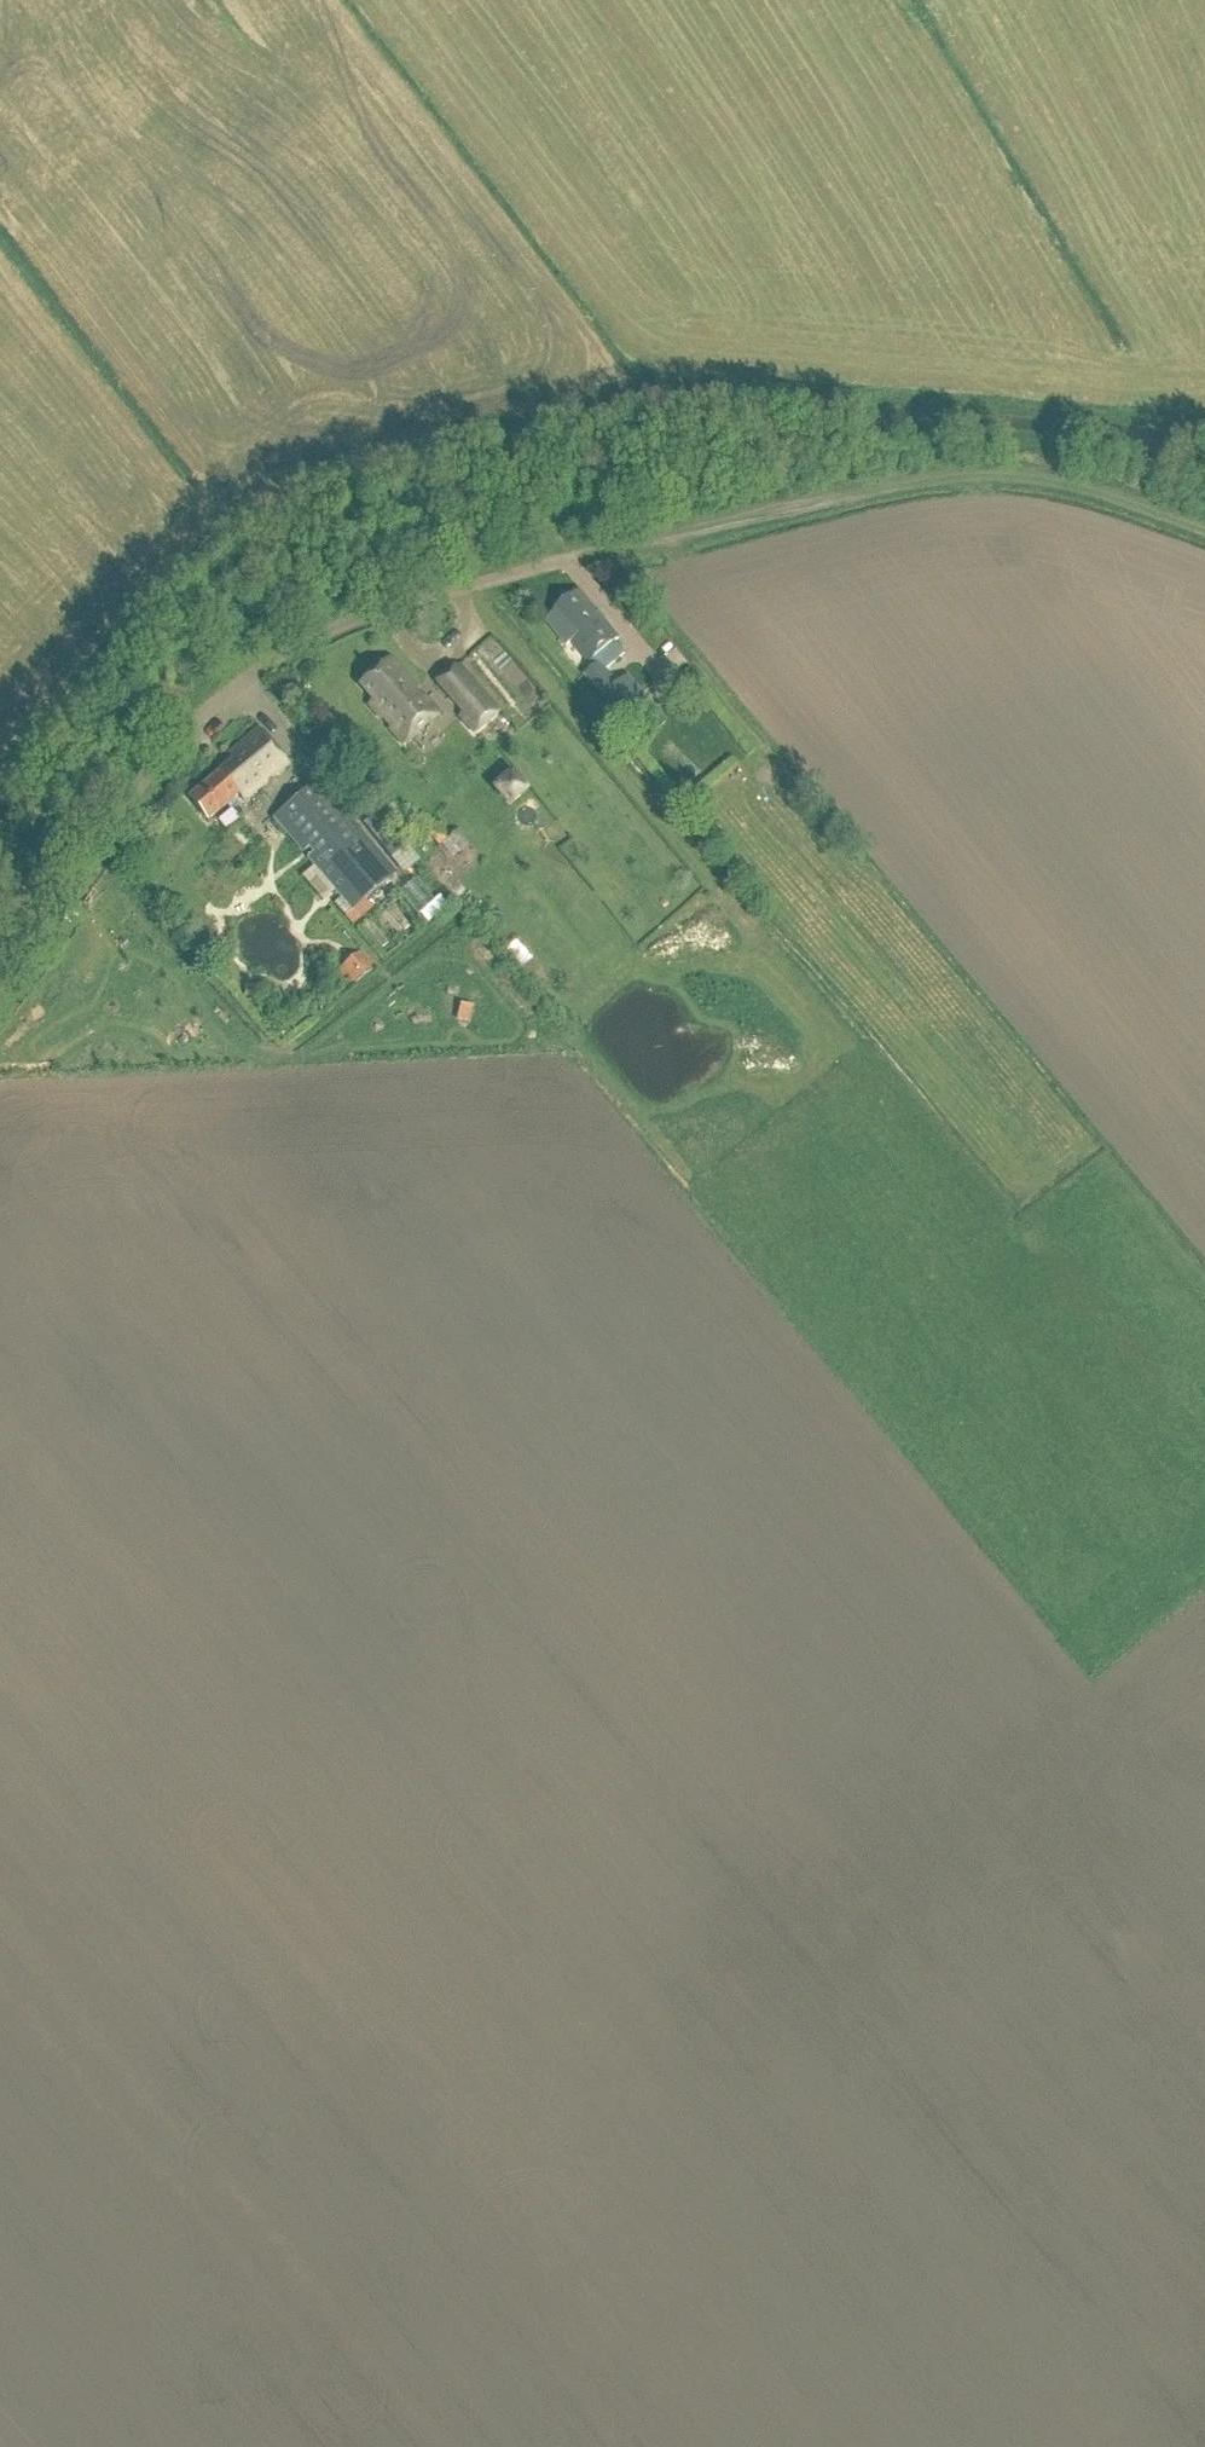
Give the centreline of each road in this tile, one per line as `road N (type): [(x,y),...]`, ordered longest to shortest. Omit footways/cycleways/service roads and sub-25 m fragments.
road 1 (unclassified): [(5,955),(193,721),(261,668),(388,611),(574,558)]
road 2 (track): [(574,558),(911,477),(1068,481),(1204,526)]
road 3 (track): [(448,594),(475,624),(525,652),(713,873)]

